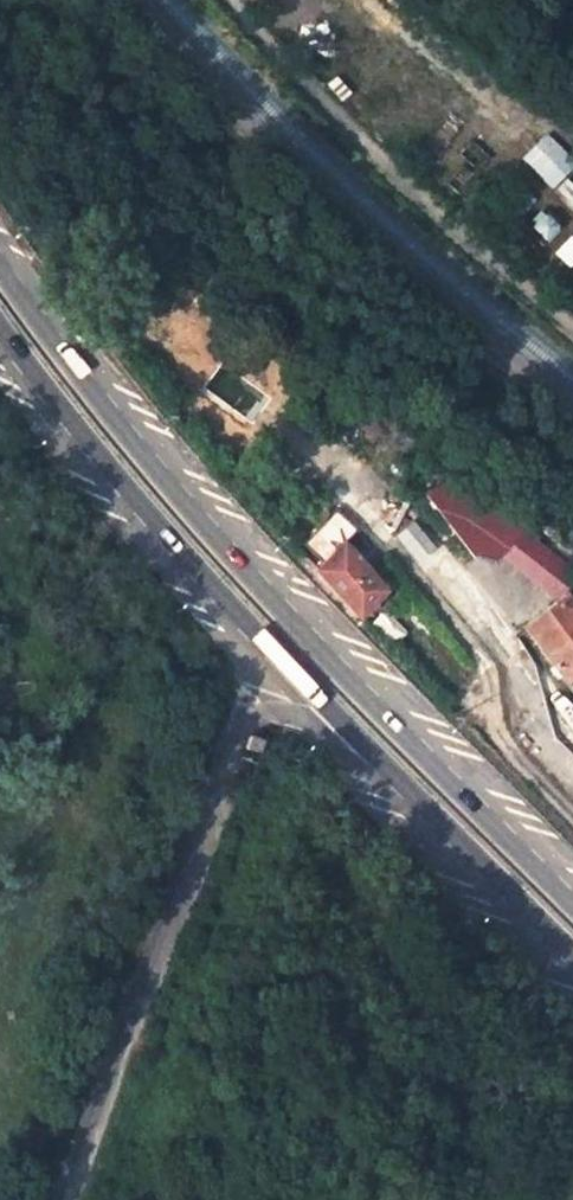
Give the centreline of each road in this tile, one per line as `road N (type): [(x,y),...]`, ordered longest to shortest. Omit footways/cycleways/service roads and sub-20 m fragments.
road 1 (primary): [(572,902),(347,678),(219,538),(96,390),(0,246)]
road 2 (unclassified): [(59,1199),(265,677),(284,659)]
road 3 (residential): [(223,0),(355,137),(572,329)]
road 4 (primary): [(0,320),(67,417),(284,659)]
road 5 (primary): [(284,659),(418,807),(572,954)]

